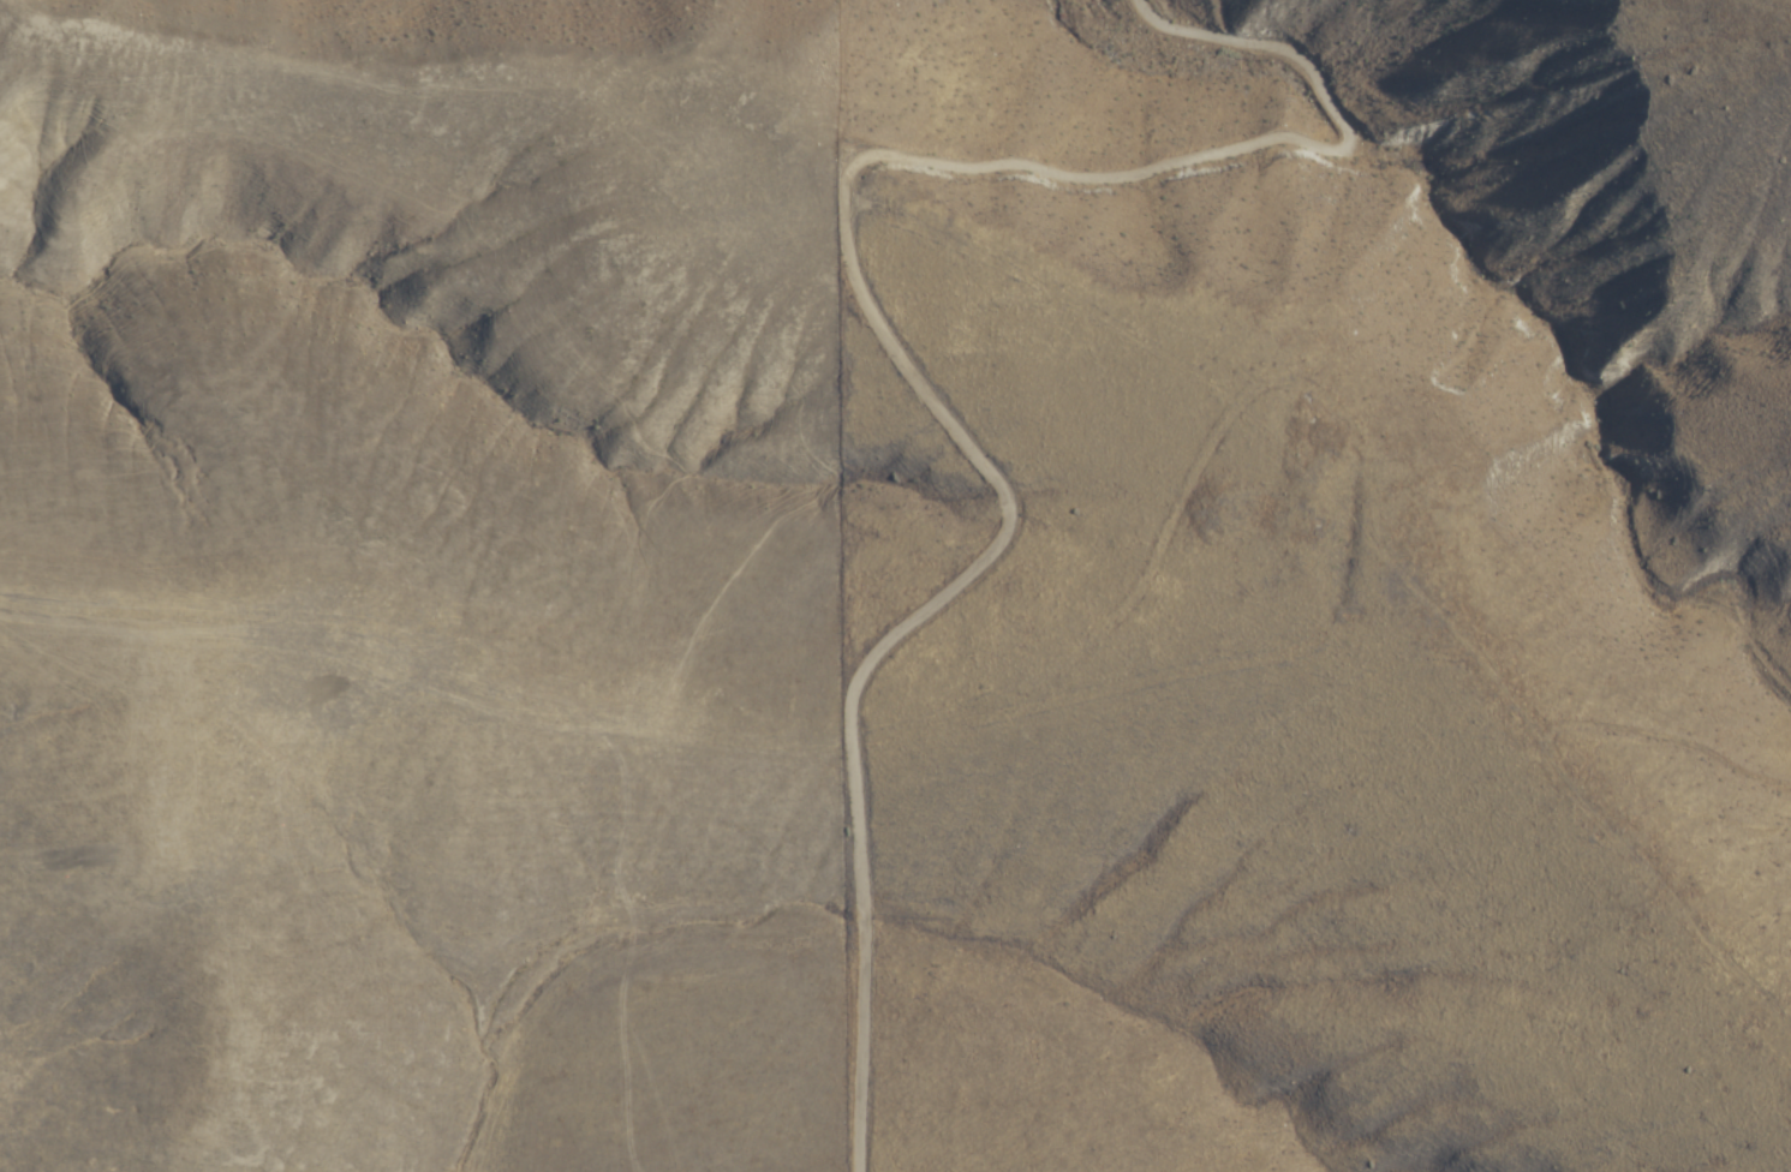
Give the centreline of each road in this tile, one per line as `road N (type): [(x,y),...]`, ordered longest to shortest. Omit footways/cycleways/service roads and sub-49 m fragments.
road 1 (residential): [(868,1171),(865,688),(879,659),(997,557),(1017,521),(998,470),(872,315),(860,251),(862,162),(1135,175),(1291,130),(1325,132),(1341,124),(1291,43),(1184,26),(1151,0)]

